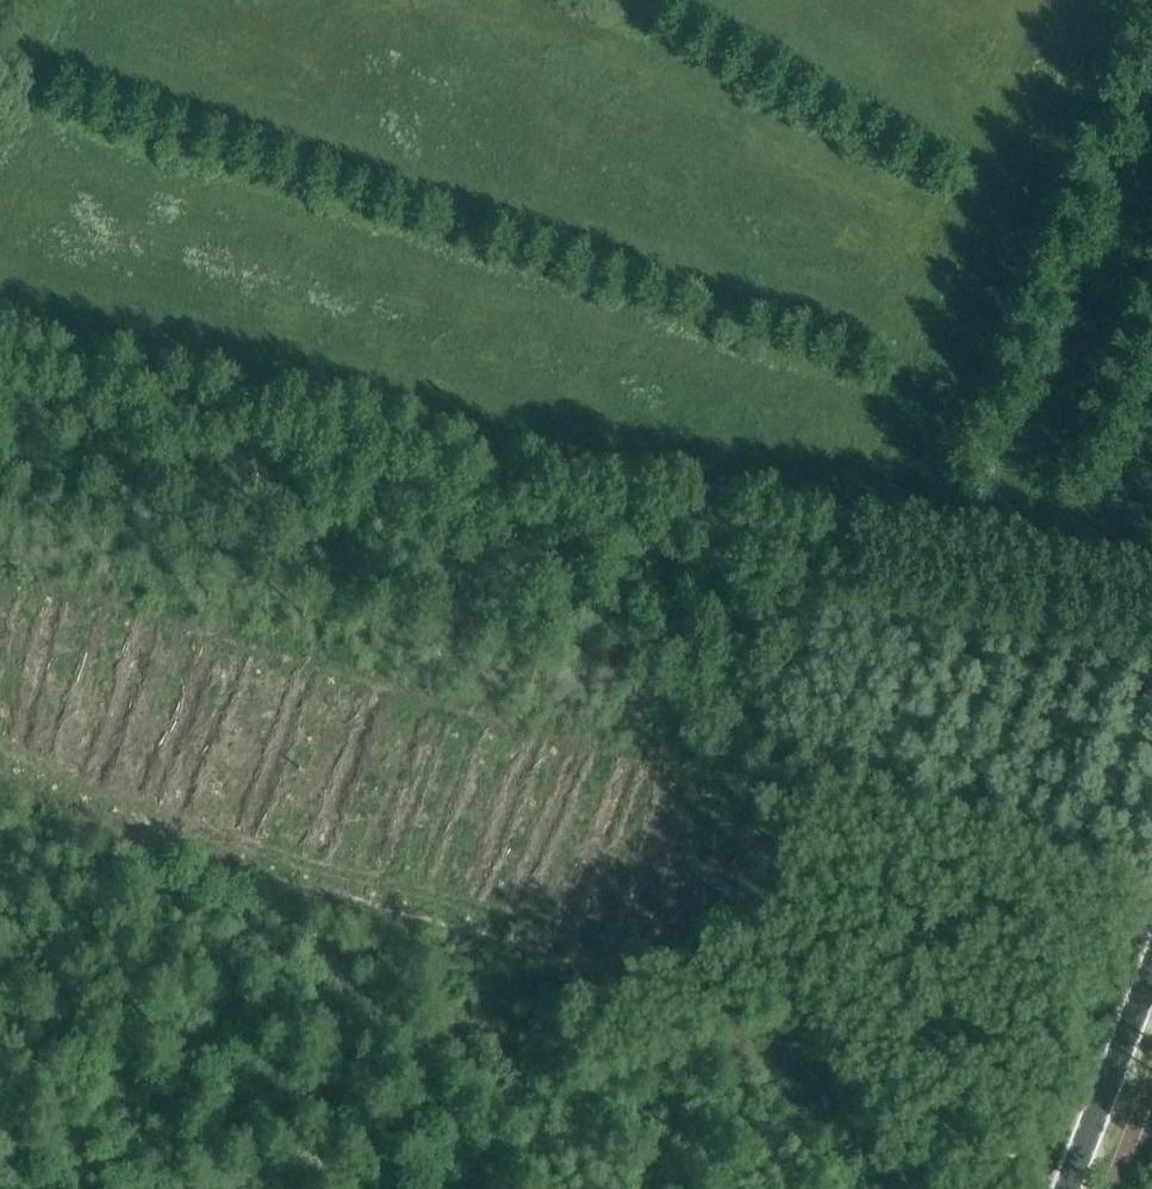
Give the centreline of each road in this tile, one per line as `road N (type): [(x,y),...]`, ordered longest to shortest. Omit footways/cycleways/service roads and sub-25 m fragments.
road 1 (track): [(0,374),(1151,616)]
road 2 (tertiary): [(1066,1188),(1151,968)]

